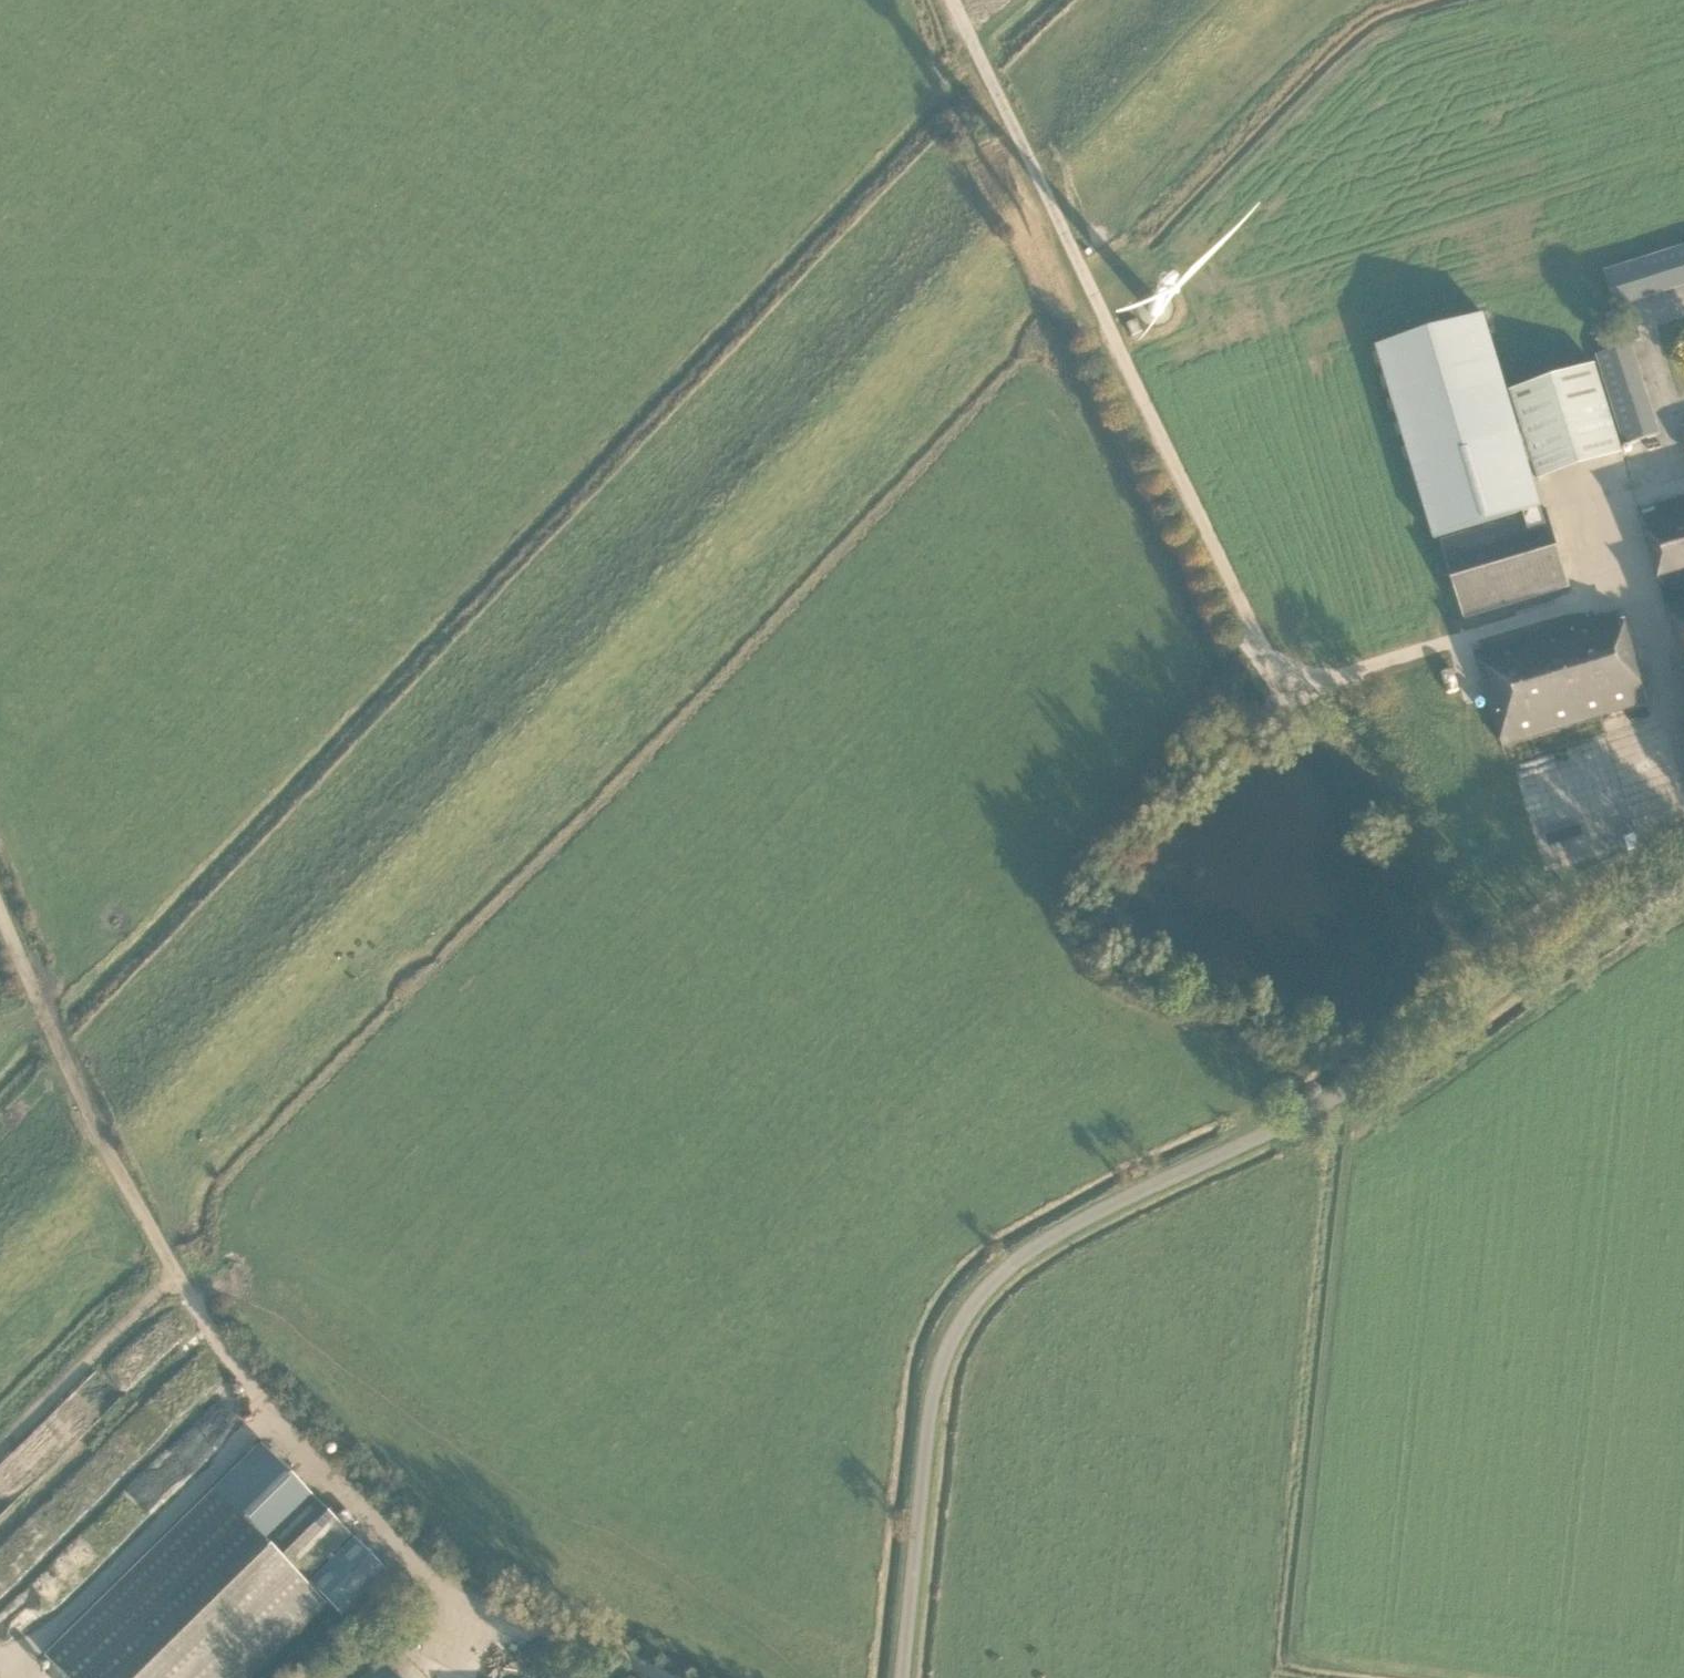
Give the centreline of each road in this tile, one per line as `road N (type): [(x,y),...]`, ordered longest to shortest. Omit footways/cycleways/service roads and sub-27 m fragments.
road 1 (unclassified): [(1683,868),(1420,1049),(1049,1236),(984,1287),(959,1320),(930,1402),(901,1677)]

